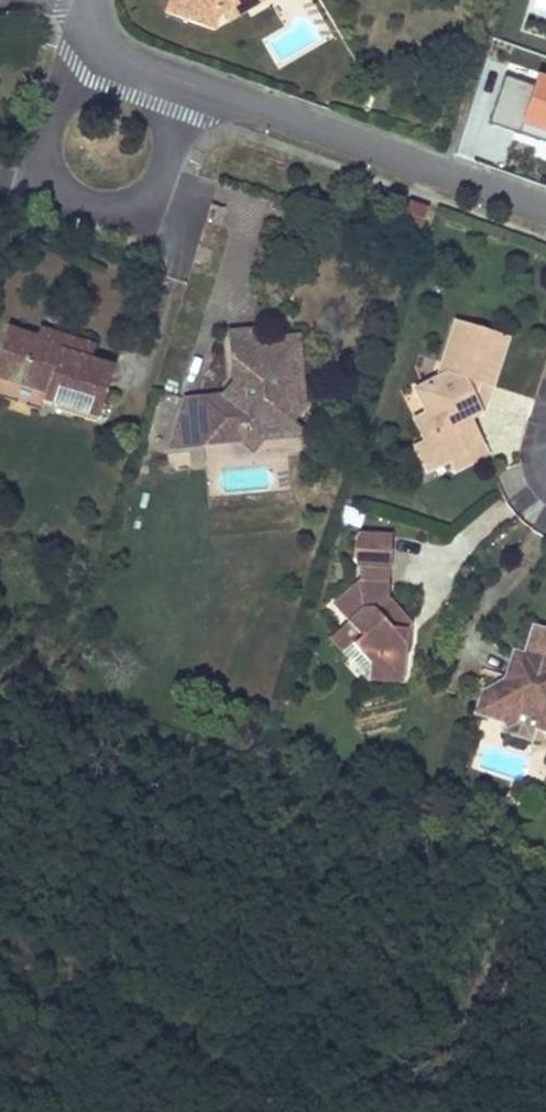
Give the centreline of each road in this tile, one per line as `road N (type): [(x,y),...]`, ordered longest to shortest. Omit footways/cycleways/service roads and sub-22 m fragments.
road 1 (residential): [(101,37),(73,62),(53,112),(50,171),(64,193),(112,205),(152,188),(190,84)]
road 2 (residential): [(190,84),(545,211)]

